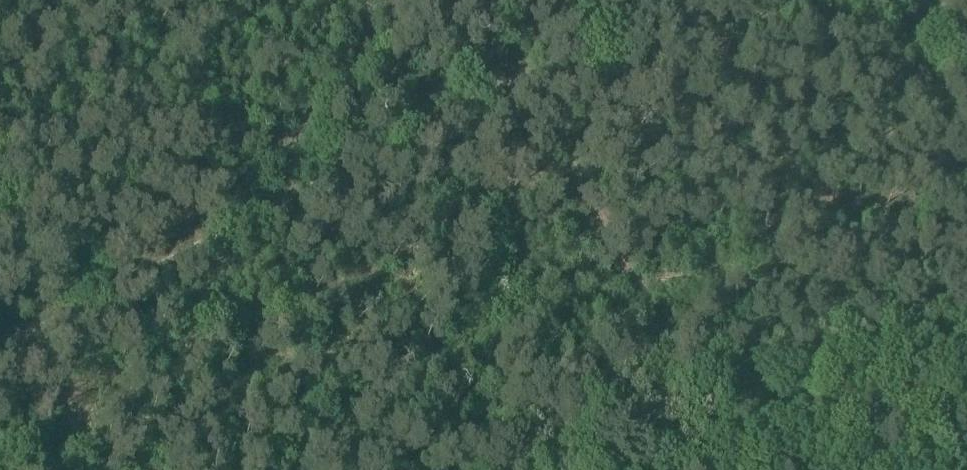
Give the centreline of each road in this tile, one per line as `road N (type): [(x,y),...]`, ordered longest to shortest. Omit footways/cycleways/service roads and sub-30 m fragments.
road 1 (track): [(0,362),(678,0)]
road 2 (track): [(966,354),(741,383),(542,469)]
road 3 (track): [(98,469),(50,382),(0,339)]

